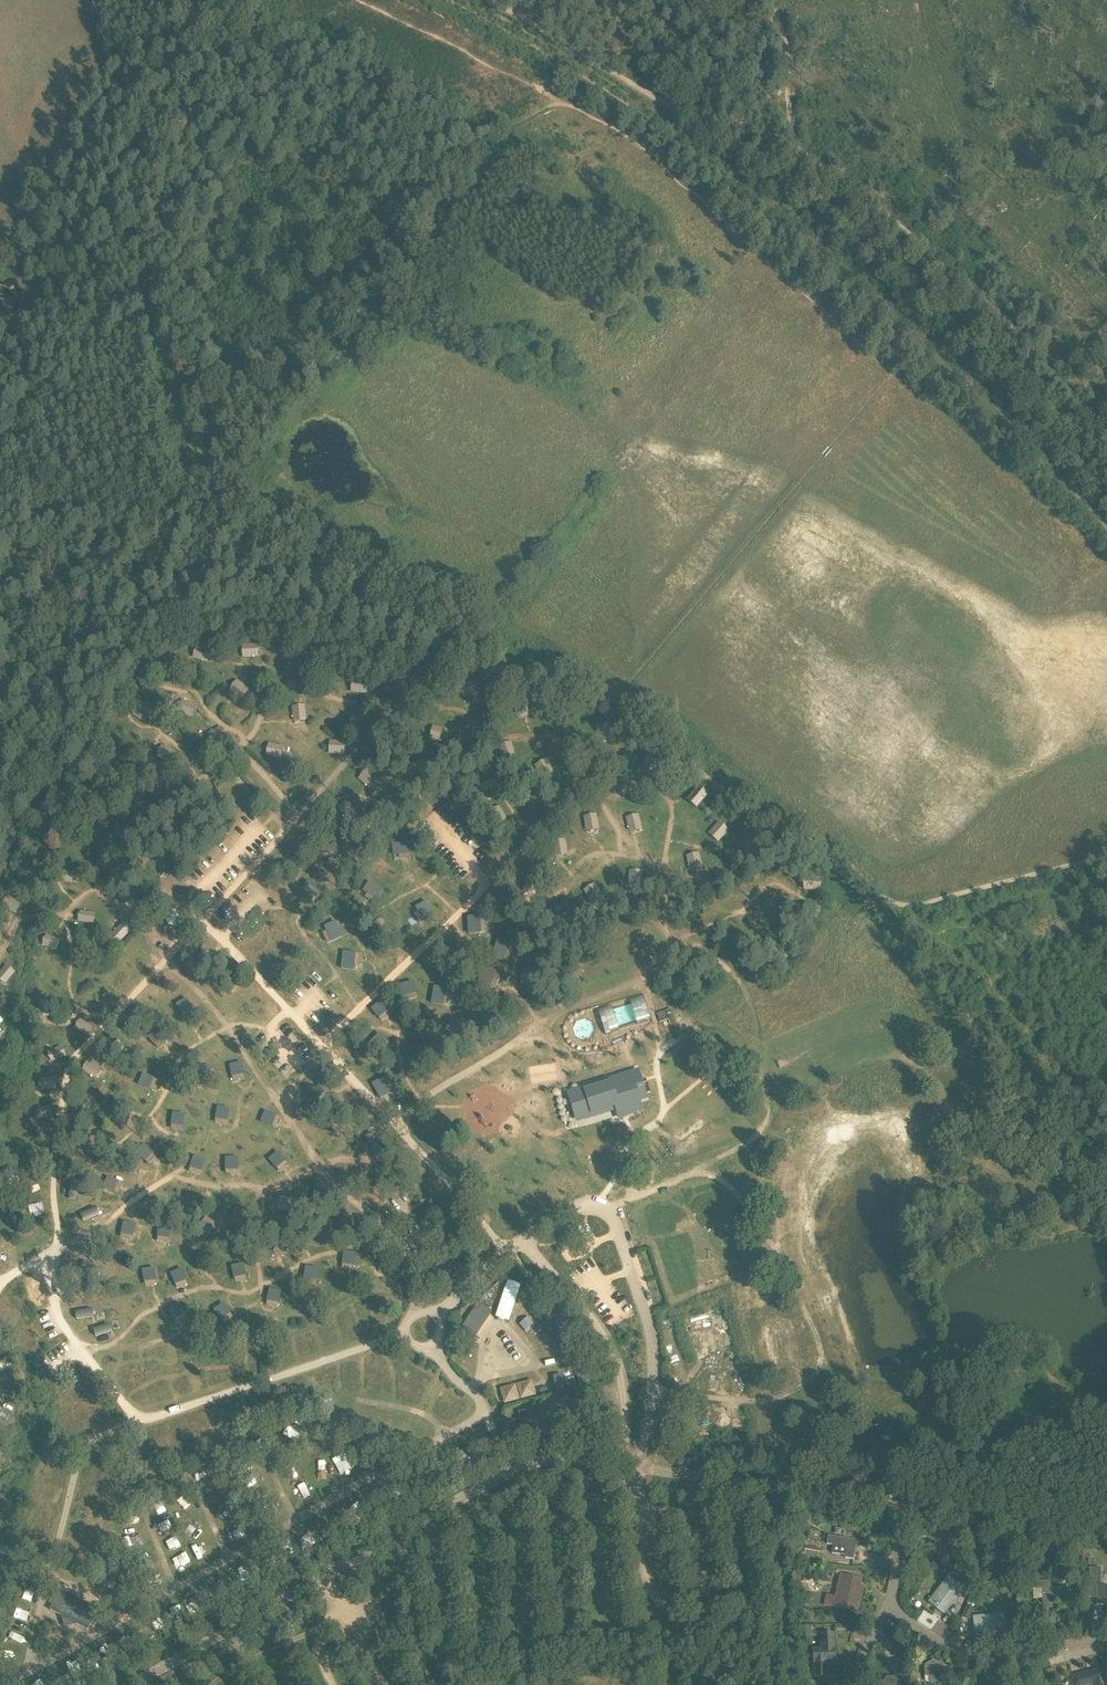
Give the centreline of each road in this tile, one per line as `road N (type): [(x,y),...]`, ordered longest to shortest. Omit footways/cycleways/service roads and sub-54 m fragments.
road 1 (track): [(278,572),(541,684),(616,705),(885,903),(932,908),(1106,864)]
road 2 (unclassified): [(625,1466),(540,1461),(491,1483),(136,1684)]
road 3 (track): [(489,0),(743,146),(810,162)]
road 4 (unclassified): [(644,1468),(653,1351),(642,1299),(605,1208)]
road 5 (unclassified): [(903,1507),(644,1468)]
road 6 (residential): [(520,1243),(598,1333),(624,1414),(625,1466)]
road 7 (unclassified): [(1106,1538),(903,1507)]
road 8 (track): [(57,561),(179,590),(229,577)]
road 9 (track): [(694,117),(790,106),(798,148),(810,162)]
road 10 (unclassified): [(1027,1659),(993,1663),(890,1607)]
road 11 (residential): [(442,1327),(418,1312),(402,1331),(421,1352),(443,1334)]

